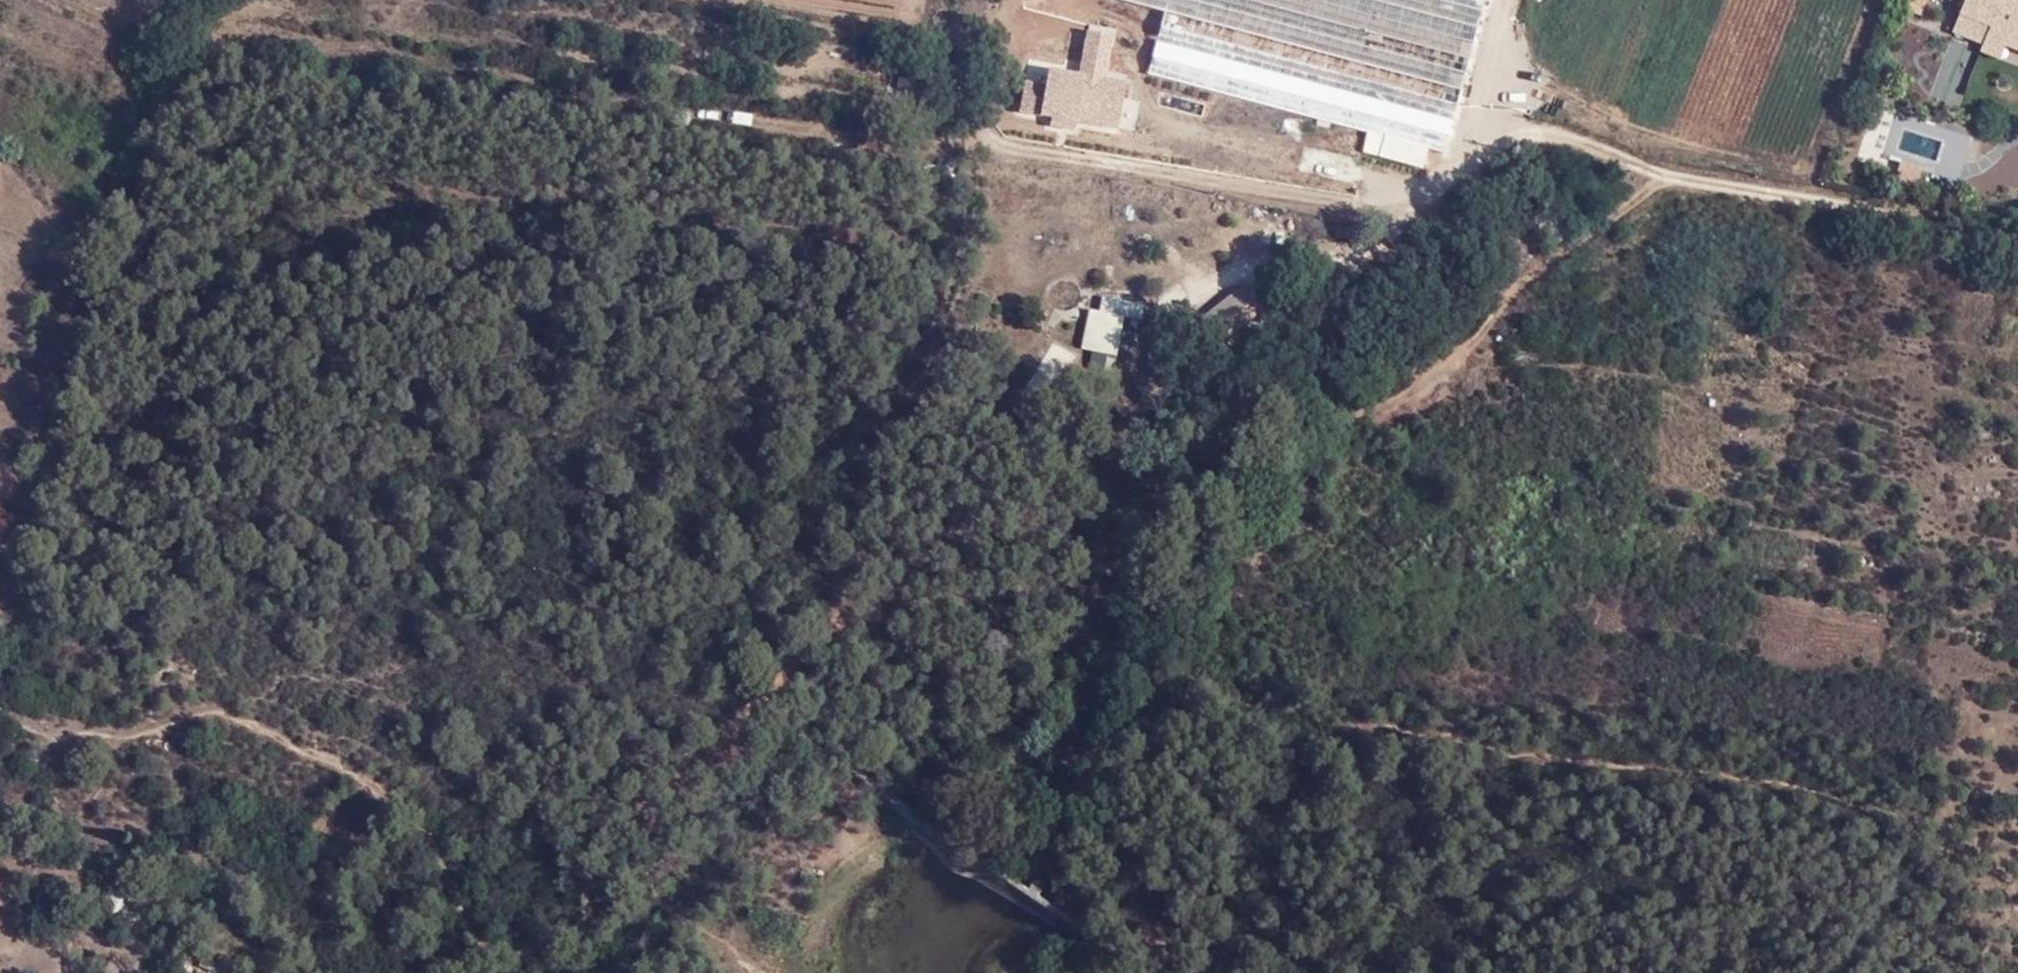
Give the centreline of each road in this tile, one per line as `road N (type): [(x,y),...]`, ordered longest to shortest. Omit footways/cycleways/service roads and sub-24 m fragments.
road 1 (track): [(2017,849),(1845,800),(1554,746),(1111,689)]
road 2 (unclassified): [(2017,236),(1507,133),(1421,207)]
road 3 (track): [(1511,0),(1497,102),(1507,133)]

